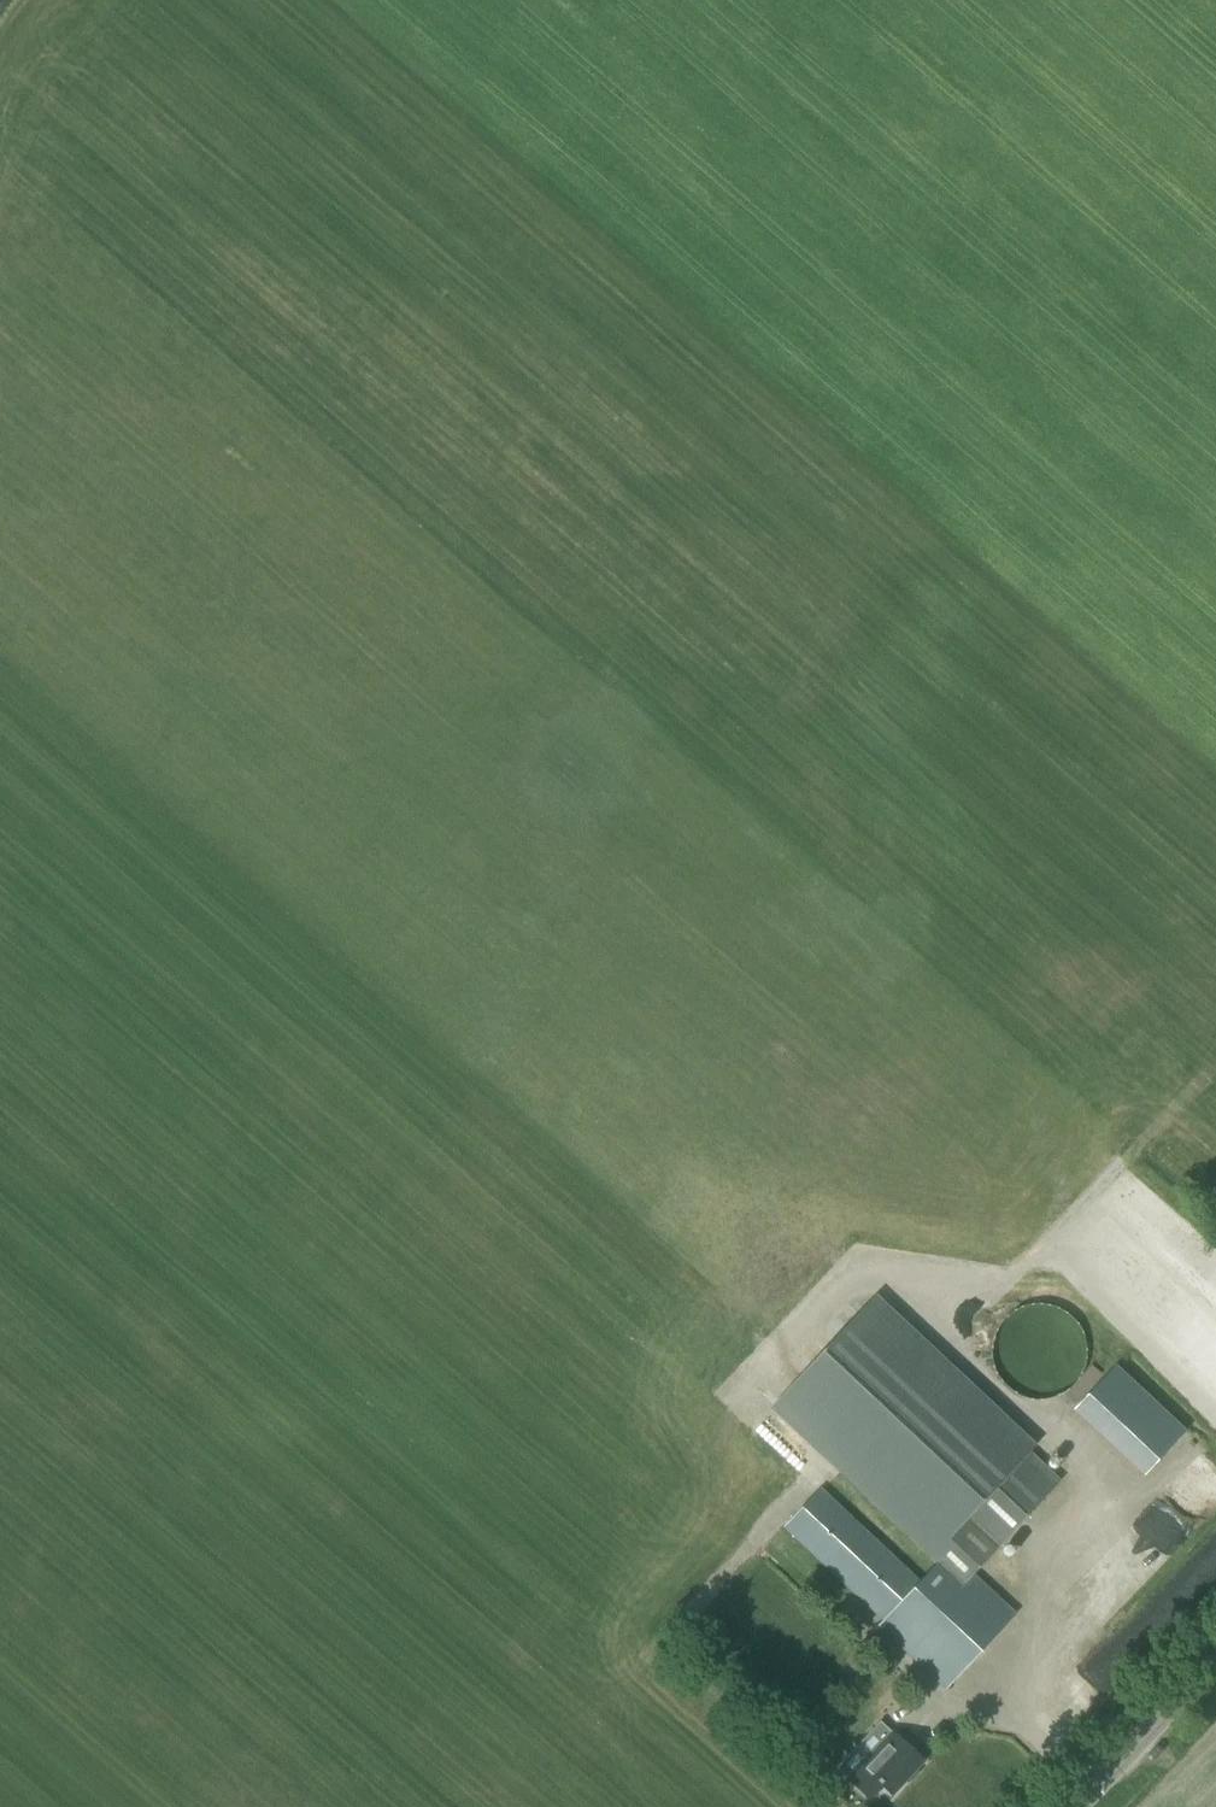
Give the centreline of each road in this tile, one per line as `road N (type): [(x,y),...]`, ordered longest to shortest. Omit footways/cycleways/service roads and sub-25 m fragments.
road 1 (unclassified): [(1082,1806),(1215,1665)]

